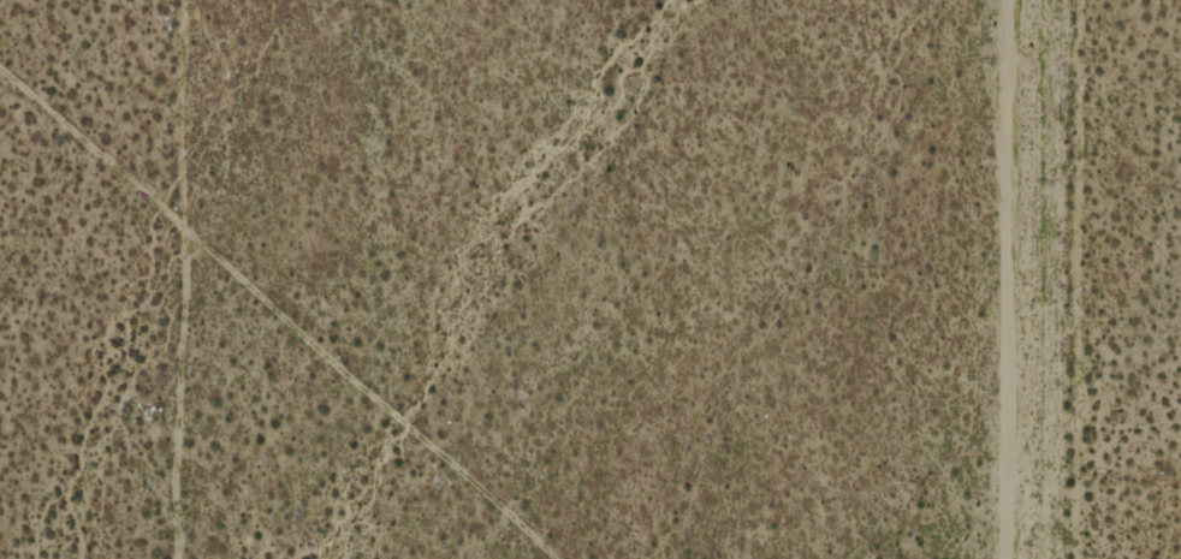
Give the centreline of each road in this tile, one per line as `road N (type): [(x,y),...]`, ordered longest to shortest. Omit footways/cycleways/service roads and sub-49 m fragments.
road 1 (track): [(1037,558),(1029,0)]

